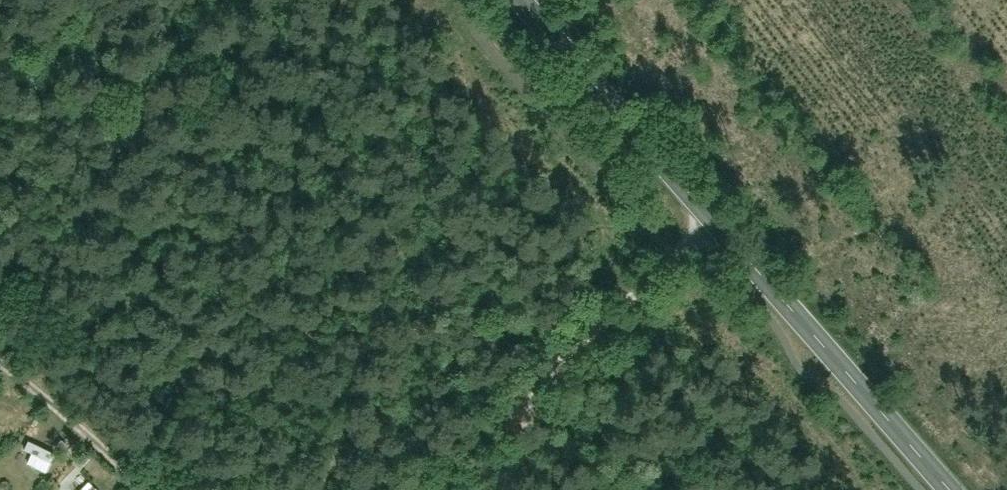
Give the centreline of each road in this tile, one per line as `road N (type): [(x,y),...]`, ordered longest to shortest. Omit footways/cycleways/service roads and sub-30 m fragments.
road 1 (secondary): [(933,489),(500,0)]
road 2 (track): [(701,227),(531,380),(521,467),(501,489)]
road 3 (track): [(141,489),(0,355)]

